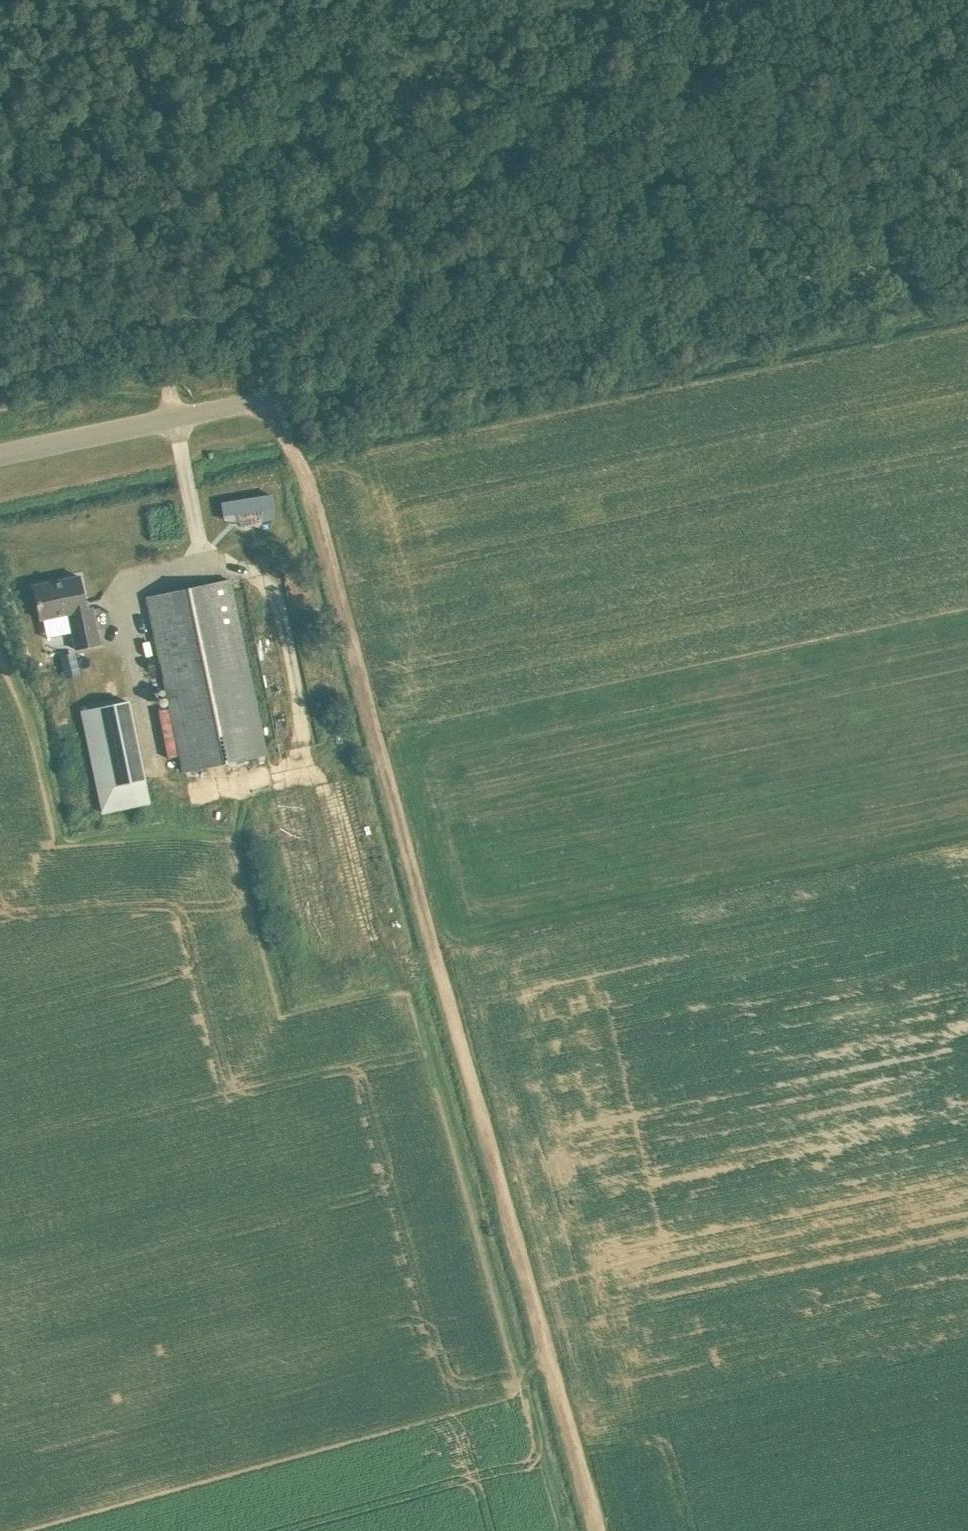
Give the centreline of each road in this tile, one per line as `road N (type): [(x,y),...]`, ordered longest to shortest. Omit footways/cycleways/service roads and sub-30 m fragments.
road 1 (track): [(589,1530),(419,886),(276,396)]
road 2 (unclassified): [(0,455),(967,250)]
road 3 (track): [(646,319),(552,0)]

